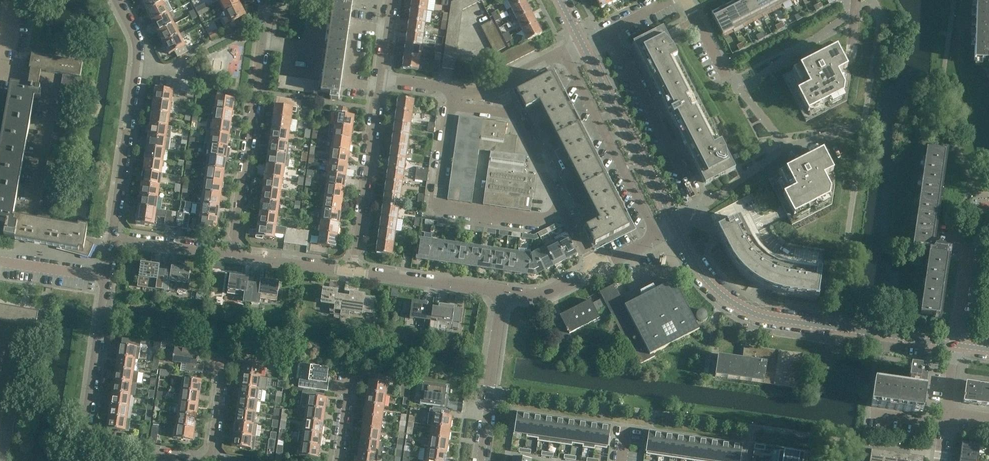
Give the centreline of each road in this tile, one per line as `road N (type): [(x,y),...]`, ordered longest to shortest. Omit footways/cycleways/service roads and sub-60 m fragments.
road 1 (residential): [(234,254),(269,14),(262,0)]
road 2 (residential): [(566,209),(538,220),(437,206),(450,90)]
road 3 (residential): [(111,236),(136,39),(116,0)]
road 4 (residential): [(564,56),(655,237)]
road 5 (residential): [(582,45),(674,225)]
road 6 (residential): [(356,273),(380,81)]
road 7 (unclassified): [(955,347),(770,321)]
road 8 (residential): [(82,446),(106,274)]
road 9 (residential): [(477,460),(500,293)]
road 10 (residential): [(500,293),(356,273)]
road 11 (residential): [(674,225),(700,275),(726,299),(770,321)]
road 12 (residential): [(566,209),(505,84)]
road 13 (residential): [(234,254),(111,236)]
road 14 (residential): [(356,273),(234,254)]

